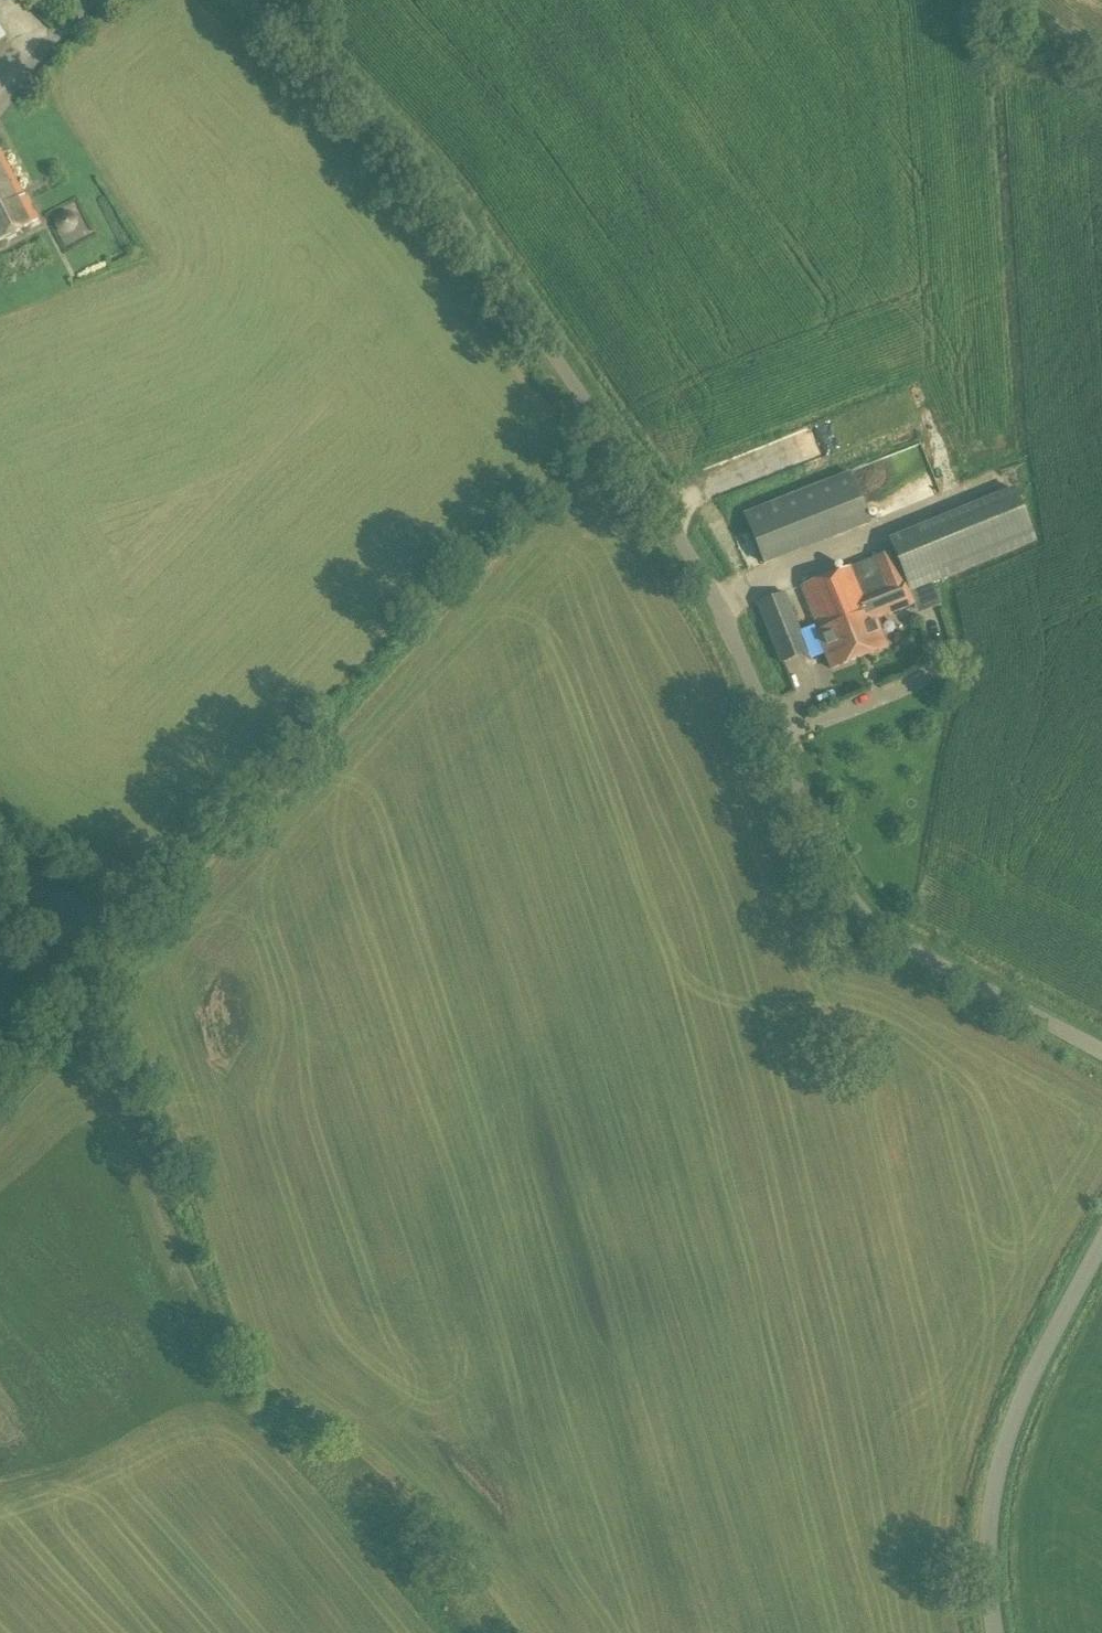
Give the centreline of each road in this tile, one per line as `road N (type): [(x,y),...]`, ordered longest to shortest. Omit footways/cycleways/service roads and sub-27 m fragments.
road 1 (unclassified): [(1101,1051),(878,926),(851,902),(675,533),(469,233),(394,141),(241,0)]
road 2 (unclassified): [(993,1632),(986,1543),(997,1474),(1022,1392),(1101,1242)]

